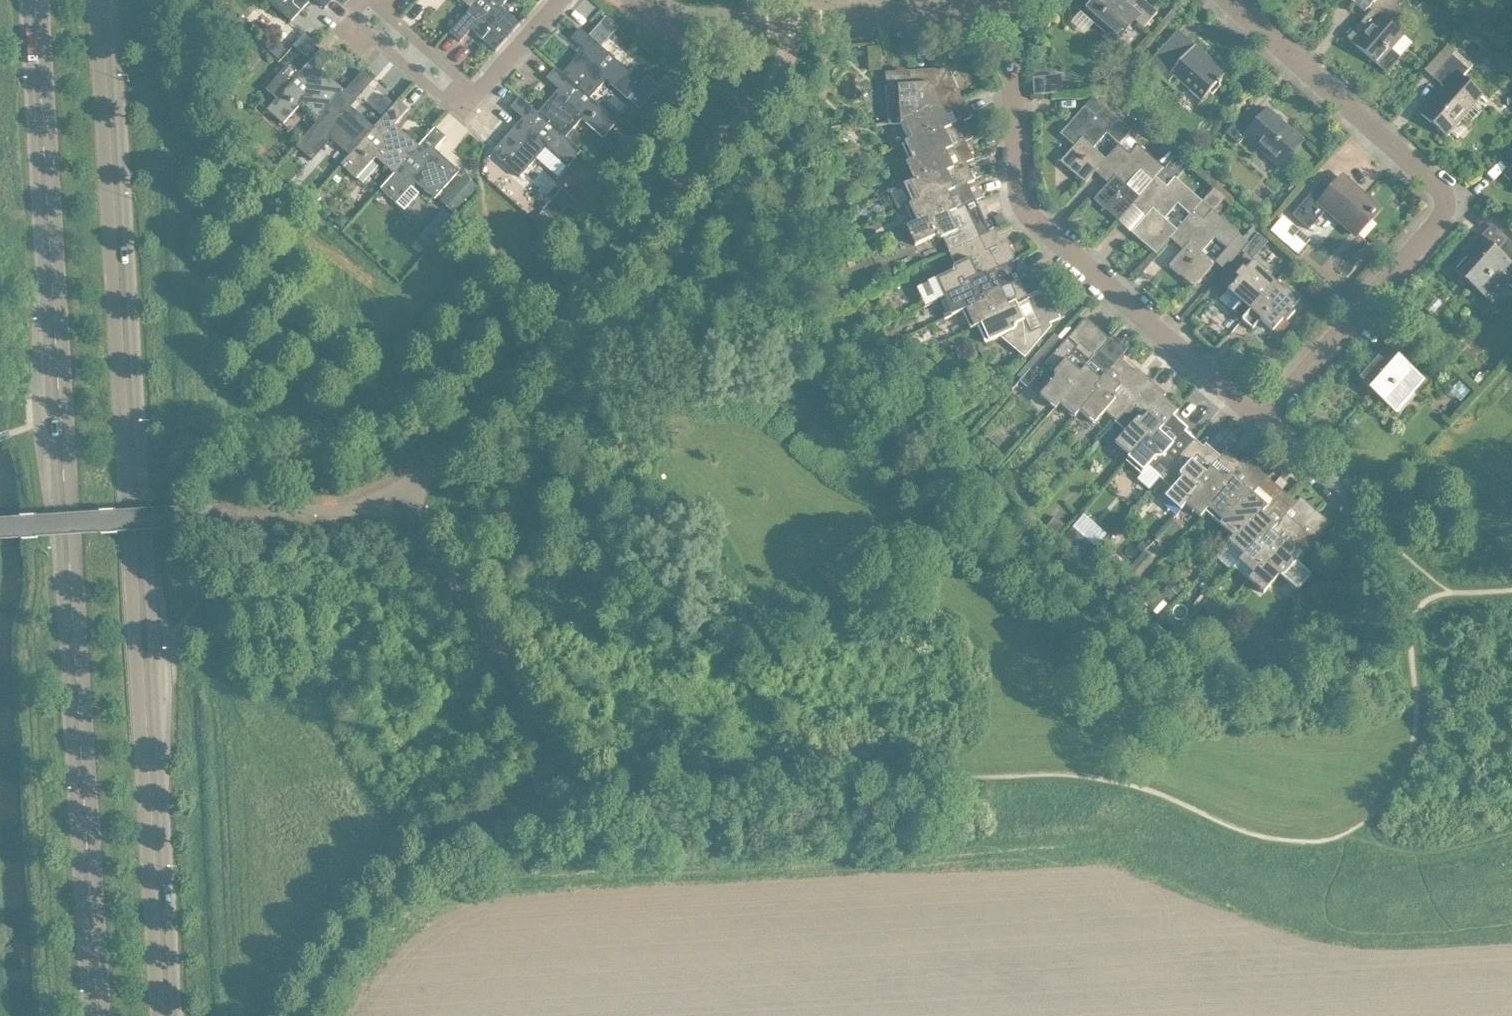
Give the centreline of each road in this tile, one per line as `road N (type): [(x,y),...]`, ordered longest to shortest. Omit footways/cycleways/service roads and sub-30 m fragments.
road 1 (residential): [(1009,5),(1020,200),(1032,221),(1230,397),(1259,411),(1282,399),(1445,212),(1444,190),(1229,0)]
road 2 (secondary): [(167,1015),(104,0)]
road 3 (secondary): [(34,0),(96,1015)]
road 4 (residential): [(1009,5),(795,24),(684,17),(647,0)]
road 5 (residential): [(368,18),(469,97),(564,0)]

